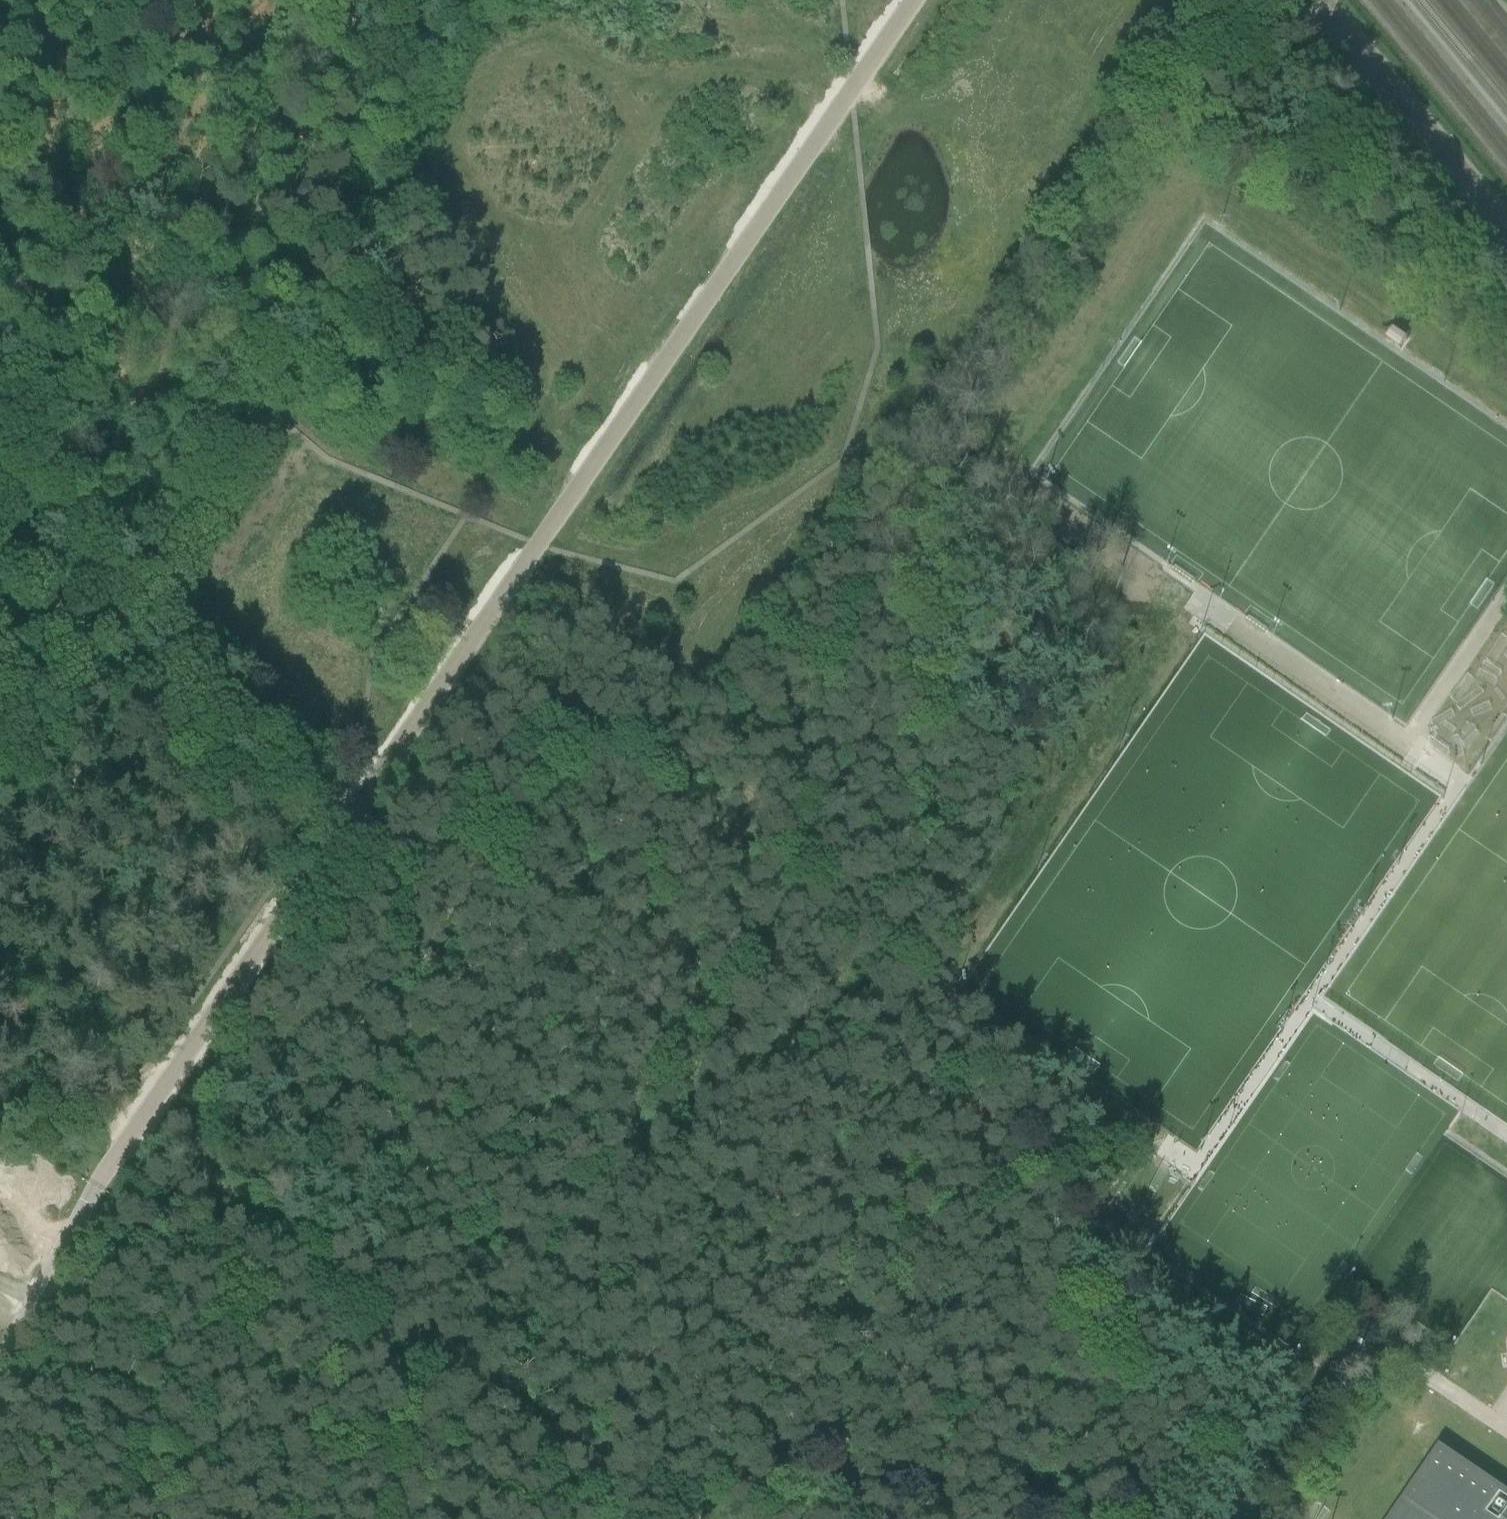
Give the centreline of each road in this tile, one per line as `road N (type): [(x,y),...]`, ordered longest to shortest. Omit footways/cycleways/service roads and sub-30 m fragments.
road 1 (unclassified): [(38,1303),(91,1188),(913,0)]
road 2 (tertiary): [(1506,234),(1316,0)]

